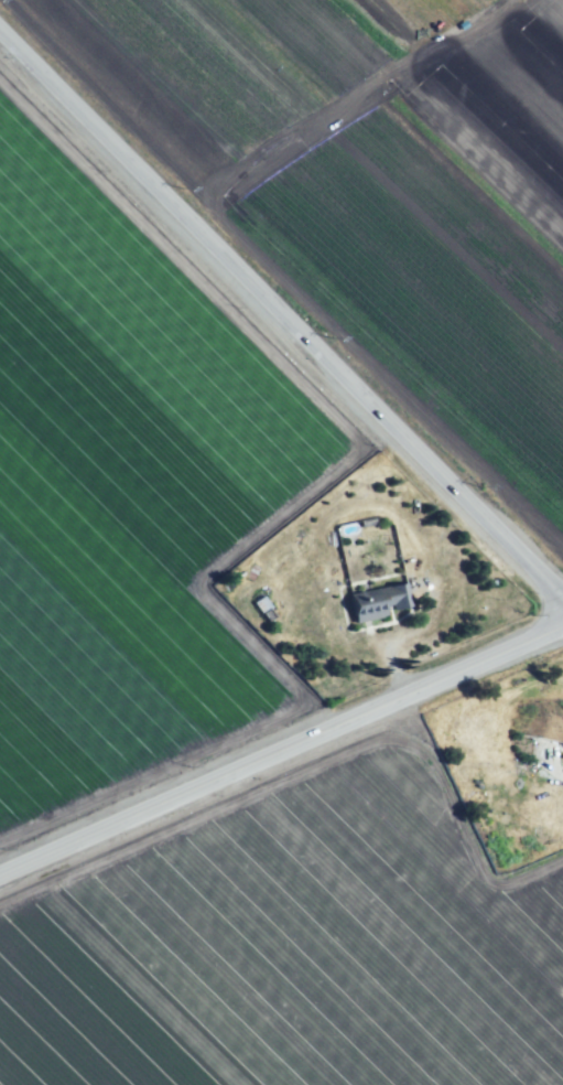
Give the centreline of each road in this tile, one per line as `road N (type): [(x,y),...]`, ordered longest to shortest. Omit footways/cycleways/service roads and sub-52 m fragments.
road 1 (tertiary): [(562,599),(0,28)]
road 2 (secondary): [(562,631),(0,883)]

